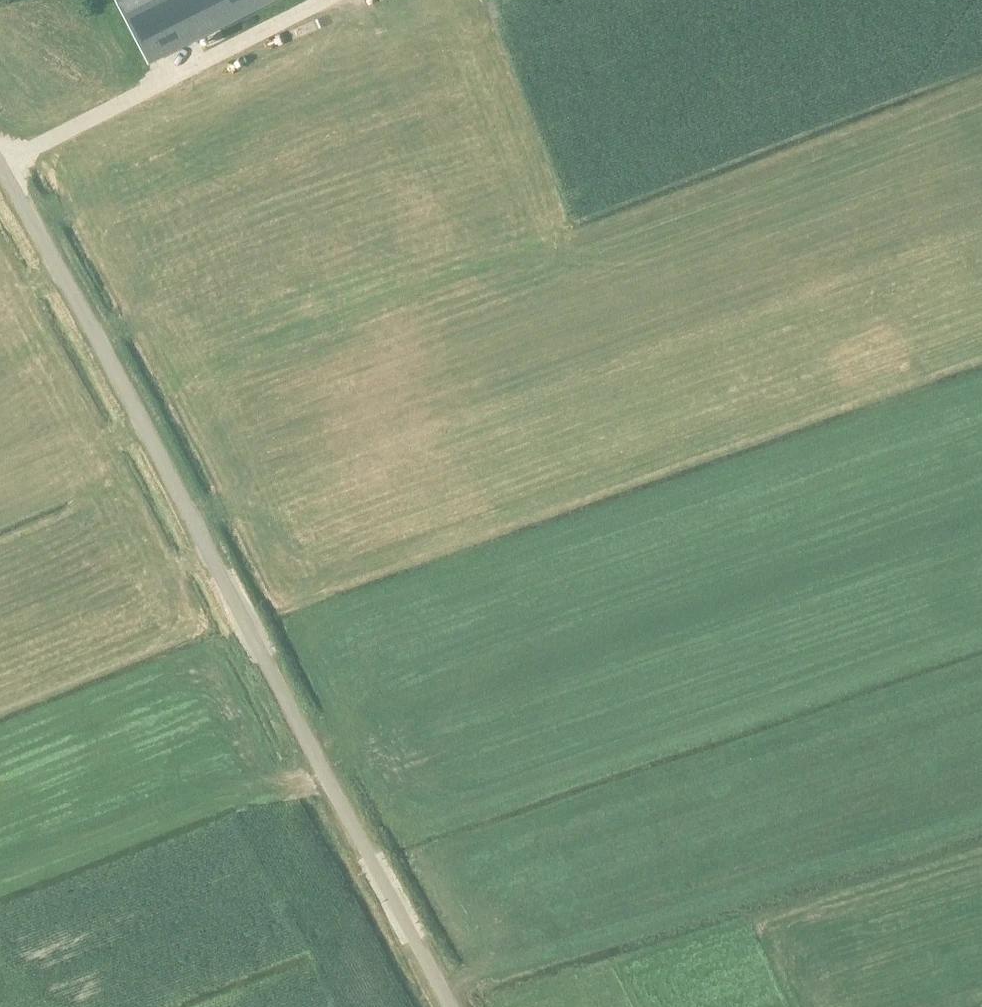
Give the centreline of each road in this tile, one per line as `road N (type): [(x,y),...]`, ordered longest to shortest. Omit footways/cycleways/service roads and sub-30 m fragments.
road 1 (unclassified): [(451,1006),(0,163)]

